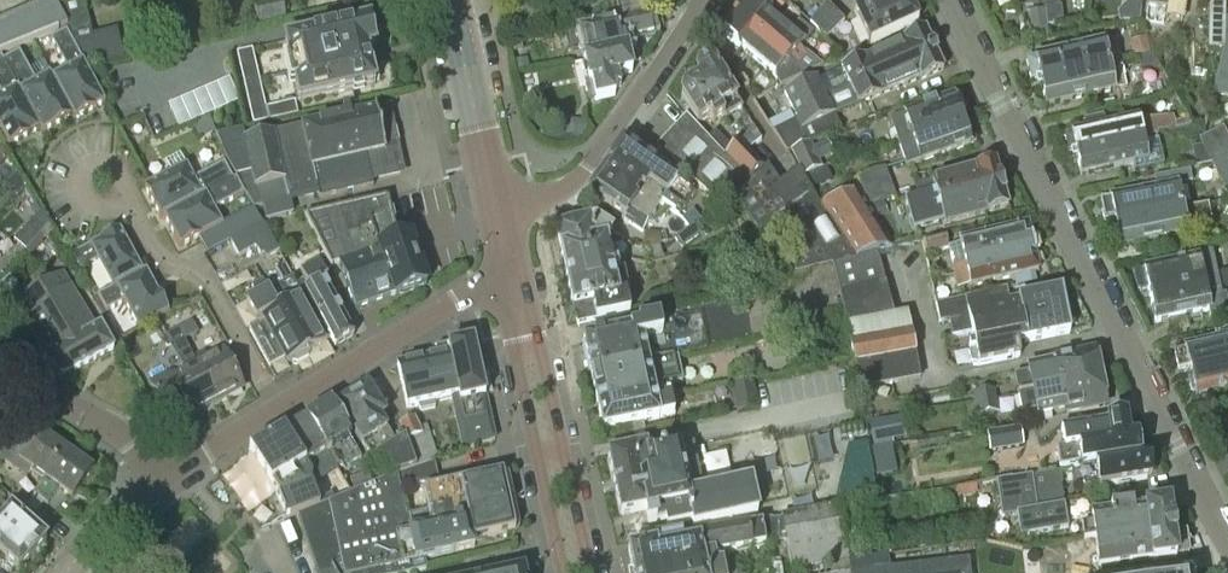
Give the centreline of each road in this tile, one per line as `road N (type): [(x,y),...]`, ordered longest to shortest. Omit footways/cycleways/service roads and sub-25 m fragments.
road 1 (residential): [(949,0),(1227,549)]
road 2 (residential): [(274,407),(194,265),(171,275),(111,174)]
road 3 (residential): [(495,212),(581,172),(698,0)]
road 4 (residential): [(274,407),(507,270)]
road 5 (tertiary): [(593,572),(543,357),(519,332)]
road 6 (tertiary): [(519,332),(516,360),(562,572)]
road 7 (tertiary): [(495,212),(450,0)]
road 8 (residential): [(176,467),(0,366)]
road 9 (residential): [(58,572),(113,515),(176,467)]

